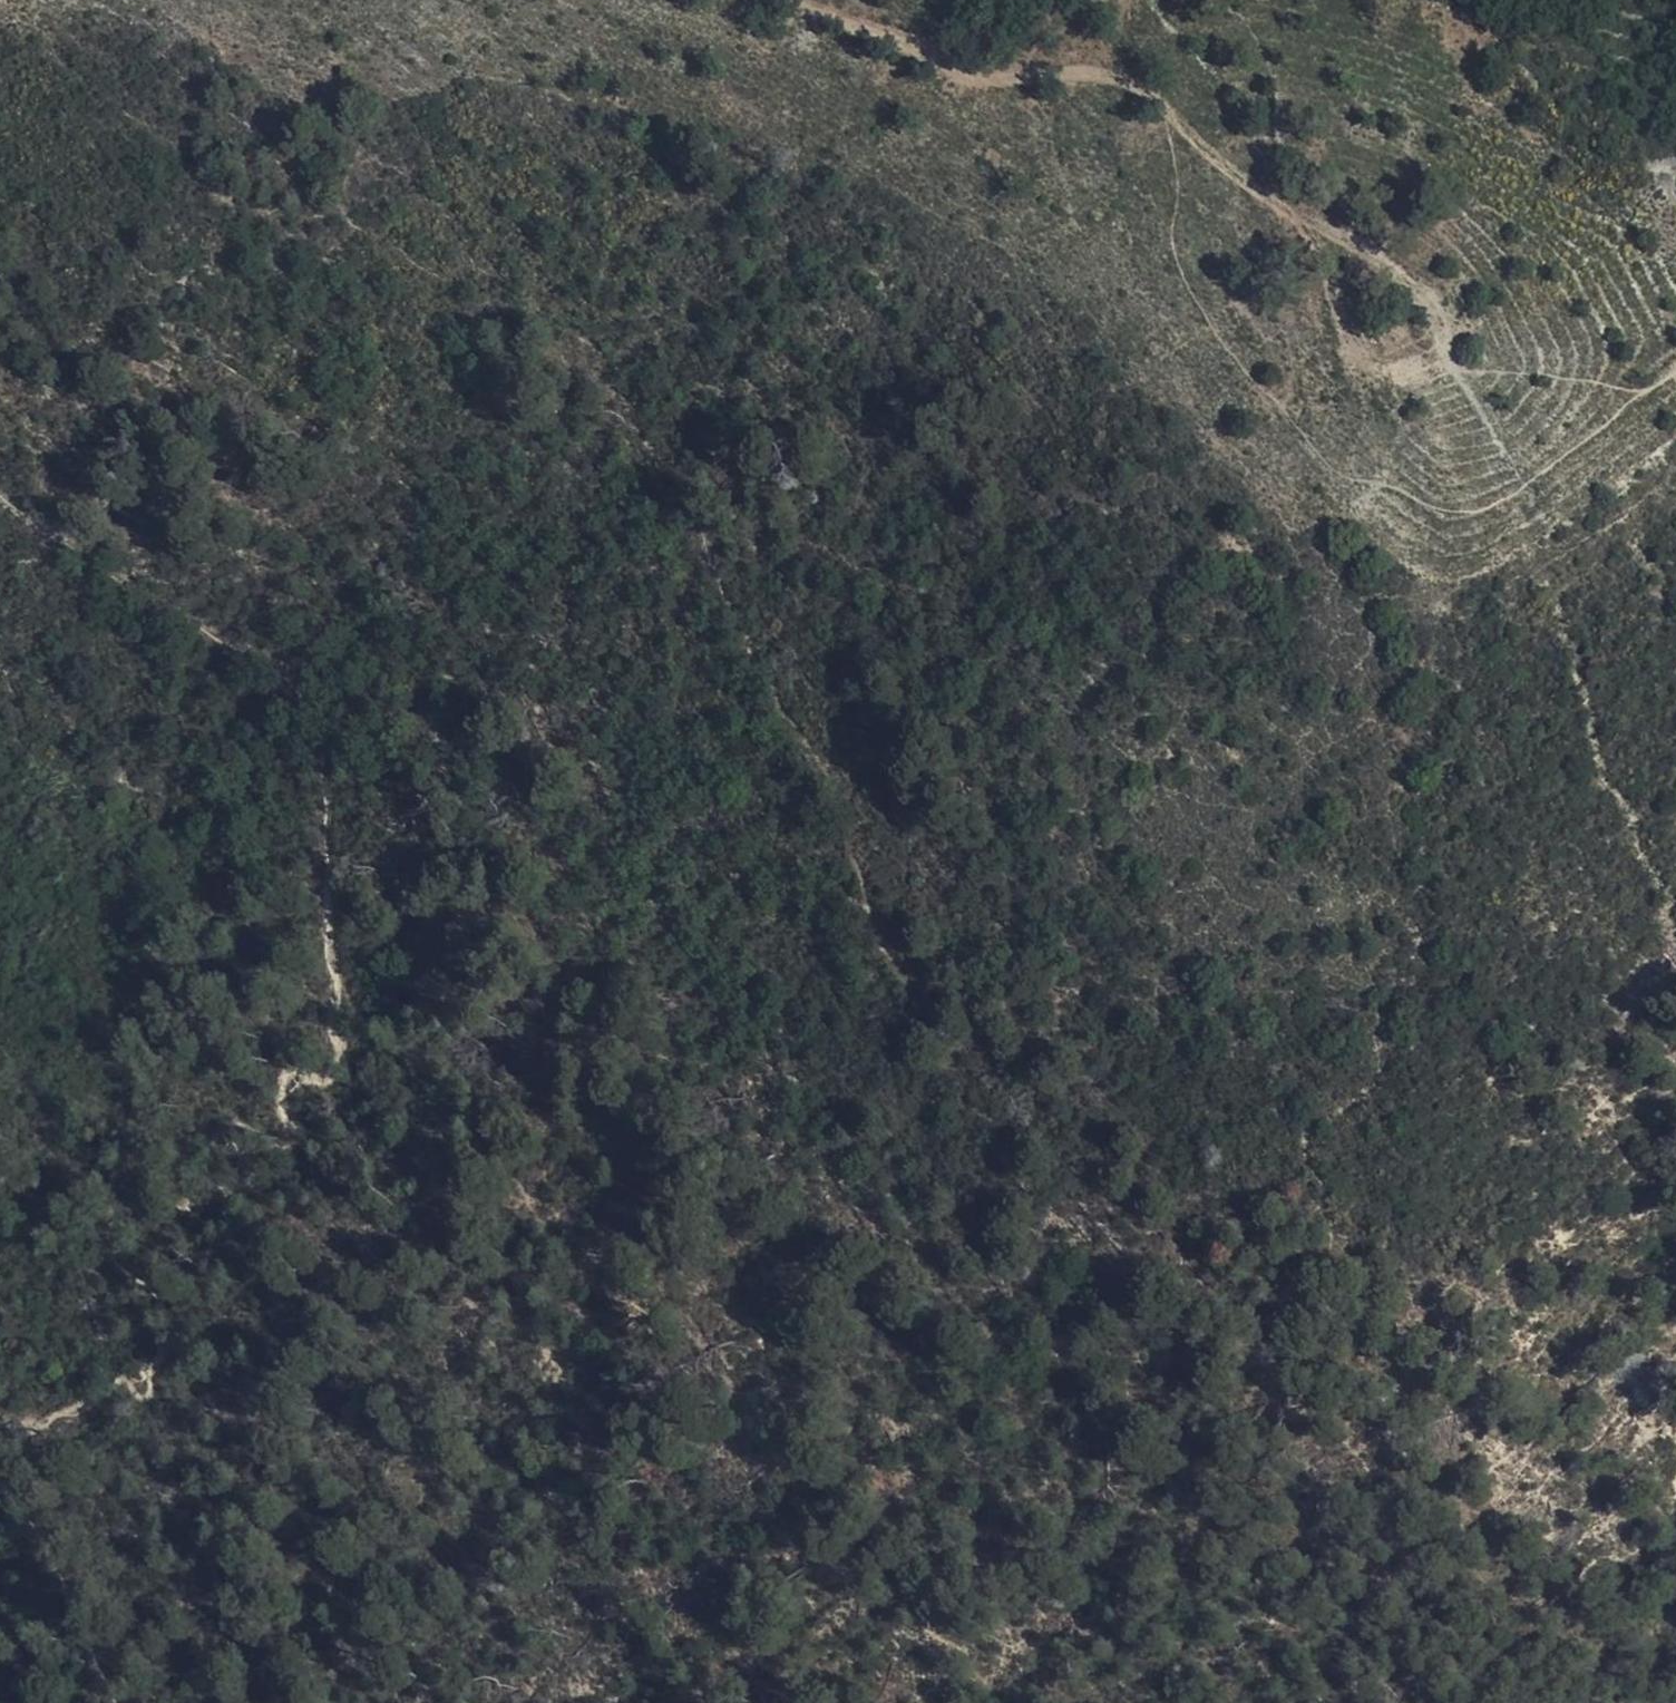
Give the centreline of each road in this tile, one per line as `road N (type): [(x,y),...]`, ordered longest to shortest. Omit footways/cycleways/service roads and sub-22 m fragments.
road 1 (track): [(777,0),(972,82),(1076,75),(1140,87),(1166,111)]

